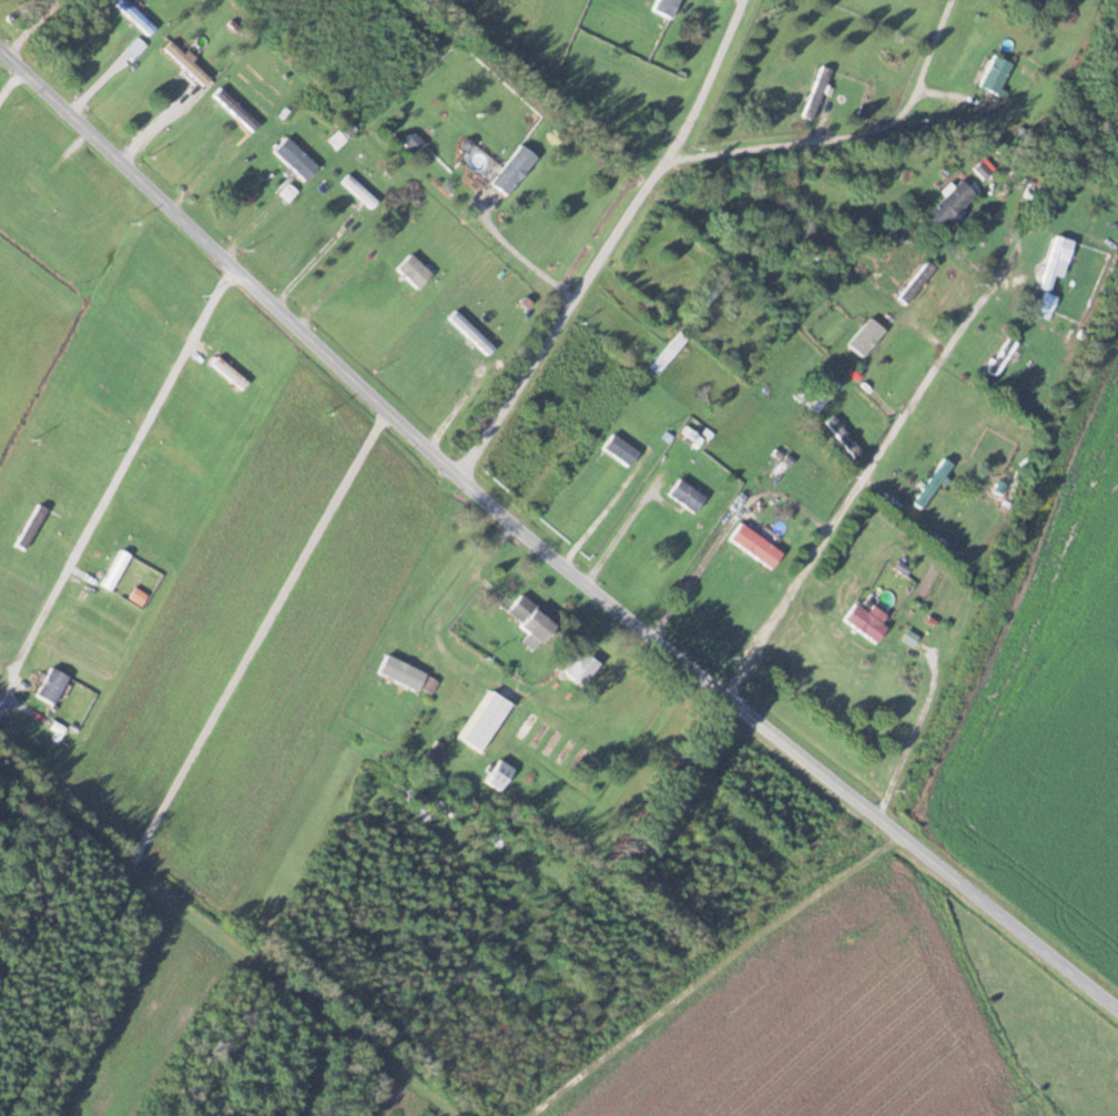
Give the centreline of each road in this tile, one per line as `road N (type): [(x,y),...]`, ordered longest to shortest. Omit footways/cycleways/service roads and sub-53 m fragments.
road 1 (residential): [(1117,1002),(463,473),(0,44)]
road 2 (residential): [(463,473),(658,170),(745,0)]
road 3 (residential): [(728,687),(1015,254)]
road 4 (residential): [(234,265),(10,678)]

